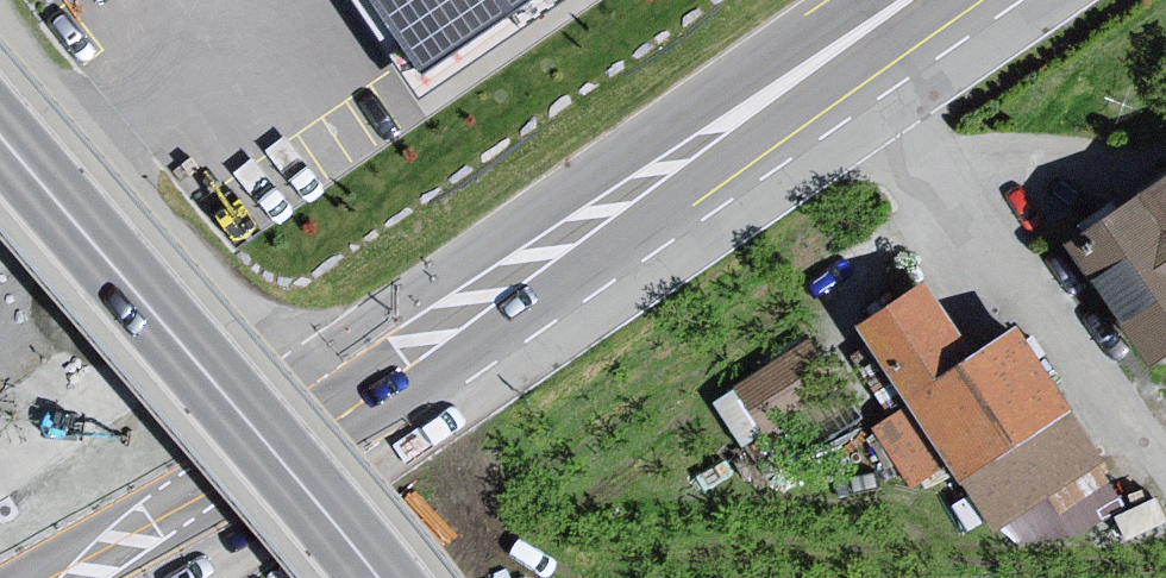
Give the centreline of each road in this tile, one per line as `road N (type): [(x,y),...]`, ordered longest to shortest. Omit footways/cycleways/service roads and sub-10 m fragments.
road 1 (primary): [(870,0),(40,577)]
road 2 (primary): [(145,577),(864,68)]
road 3 (tertiary): [(0,135),(378,577)]
road 4 (residential): [(864,68),(1165,485)]

